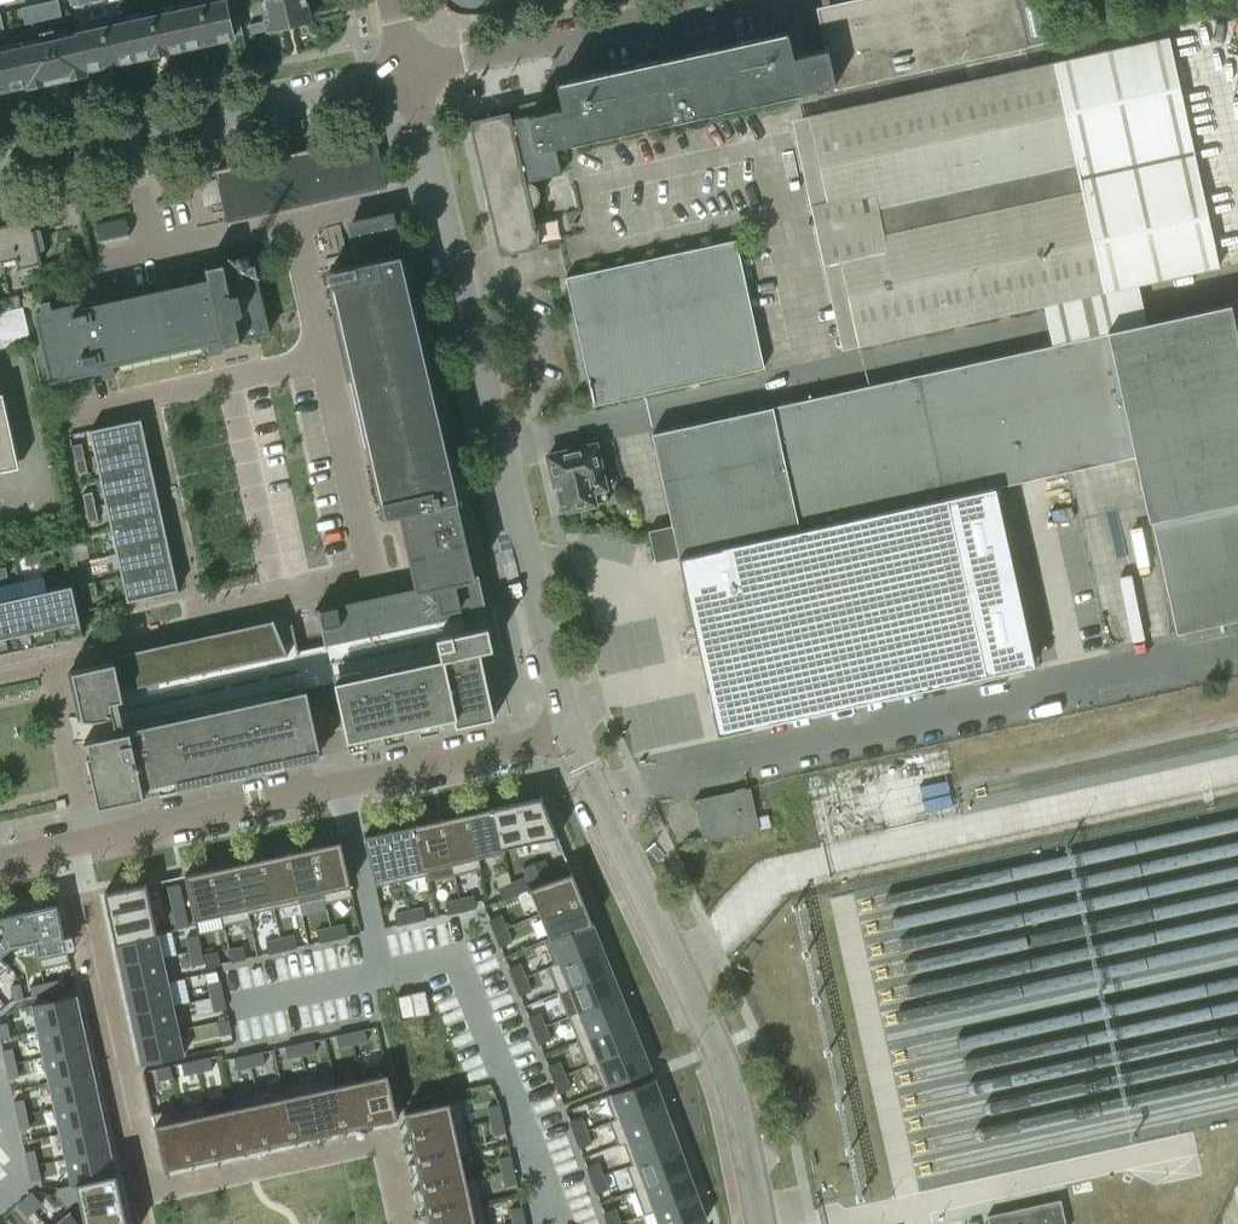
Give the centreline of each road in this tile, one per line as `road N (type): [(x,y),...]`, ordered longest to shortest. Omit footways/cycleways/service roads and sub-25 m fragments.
road 1 (residential): [(573,735),(435,189)]
road 2 (residential): [(763,1223),(737,1093),(573,735)]
road 3 (residential): [(339,789),(0,861)]
road 4 (residential): [(411,72),(744,0)]
road 5 (residential): [(325,361),(376,577),(300,597)]
road 6 (residential): [(129,138),(411,72)]
road 7 (residential): [(573,735),(339,789)]
road 8 (residential): [(147,398),(197,619)]
road 9 (residential): [(197,619),(0,670)]
road 10 (residential): [(300,597),(339,789)]
road 11 (residential): [(325,361),(147,398)]
road 12 (residential): [(297,222),(153,252)]
road 13 (residential): [(435,189),(297,222)]
road 14 (residential): [(297,222),(325,361)]
road 15 (residential): [(0,166),(129,138)]

